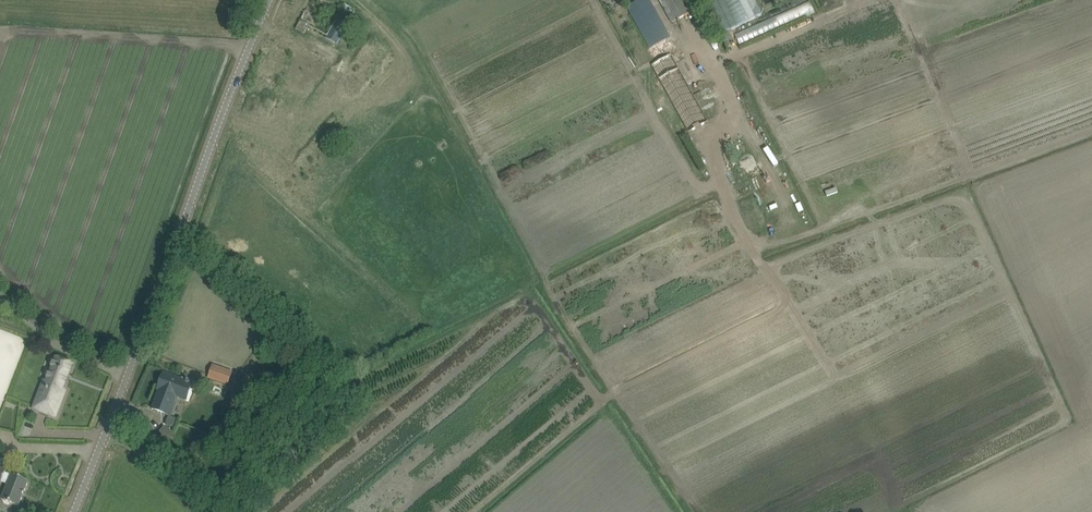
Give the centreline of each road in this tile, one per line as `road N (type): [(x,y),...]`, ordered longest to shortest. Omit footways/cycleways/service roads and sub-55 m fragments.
road 1 (tertiary): [(109,426),(269,0)]
road 2 (unclassified): [(204,511),(109,426)]

